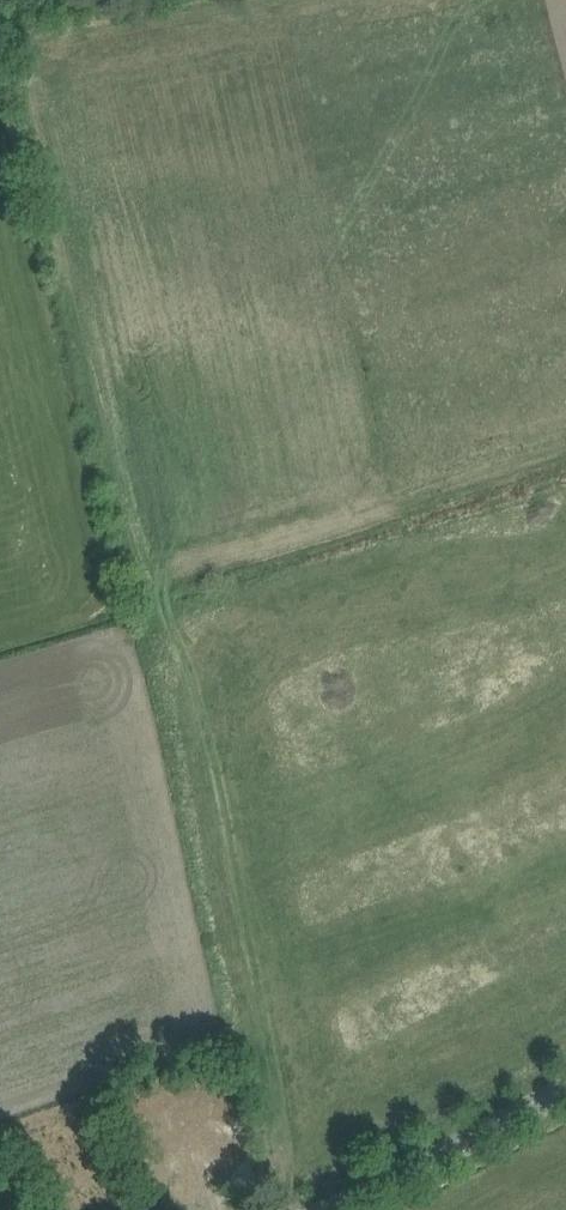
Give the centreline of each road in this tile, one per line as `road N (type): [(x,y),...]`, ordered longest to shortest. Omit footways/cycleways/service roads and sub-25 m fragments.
road 1 (tertiary): [(331,1209),(565,1091)]

